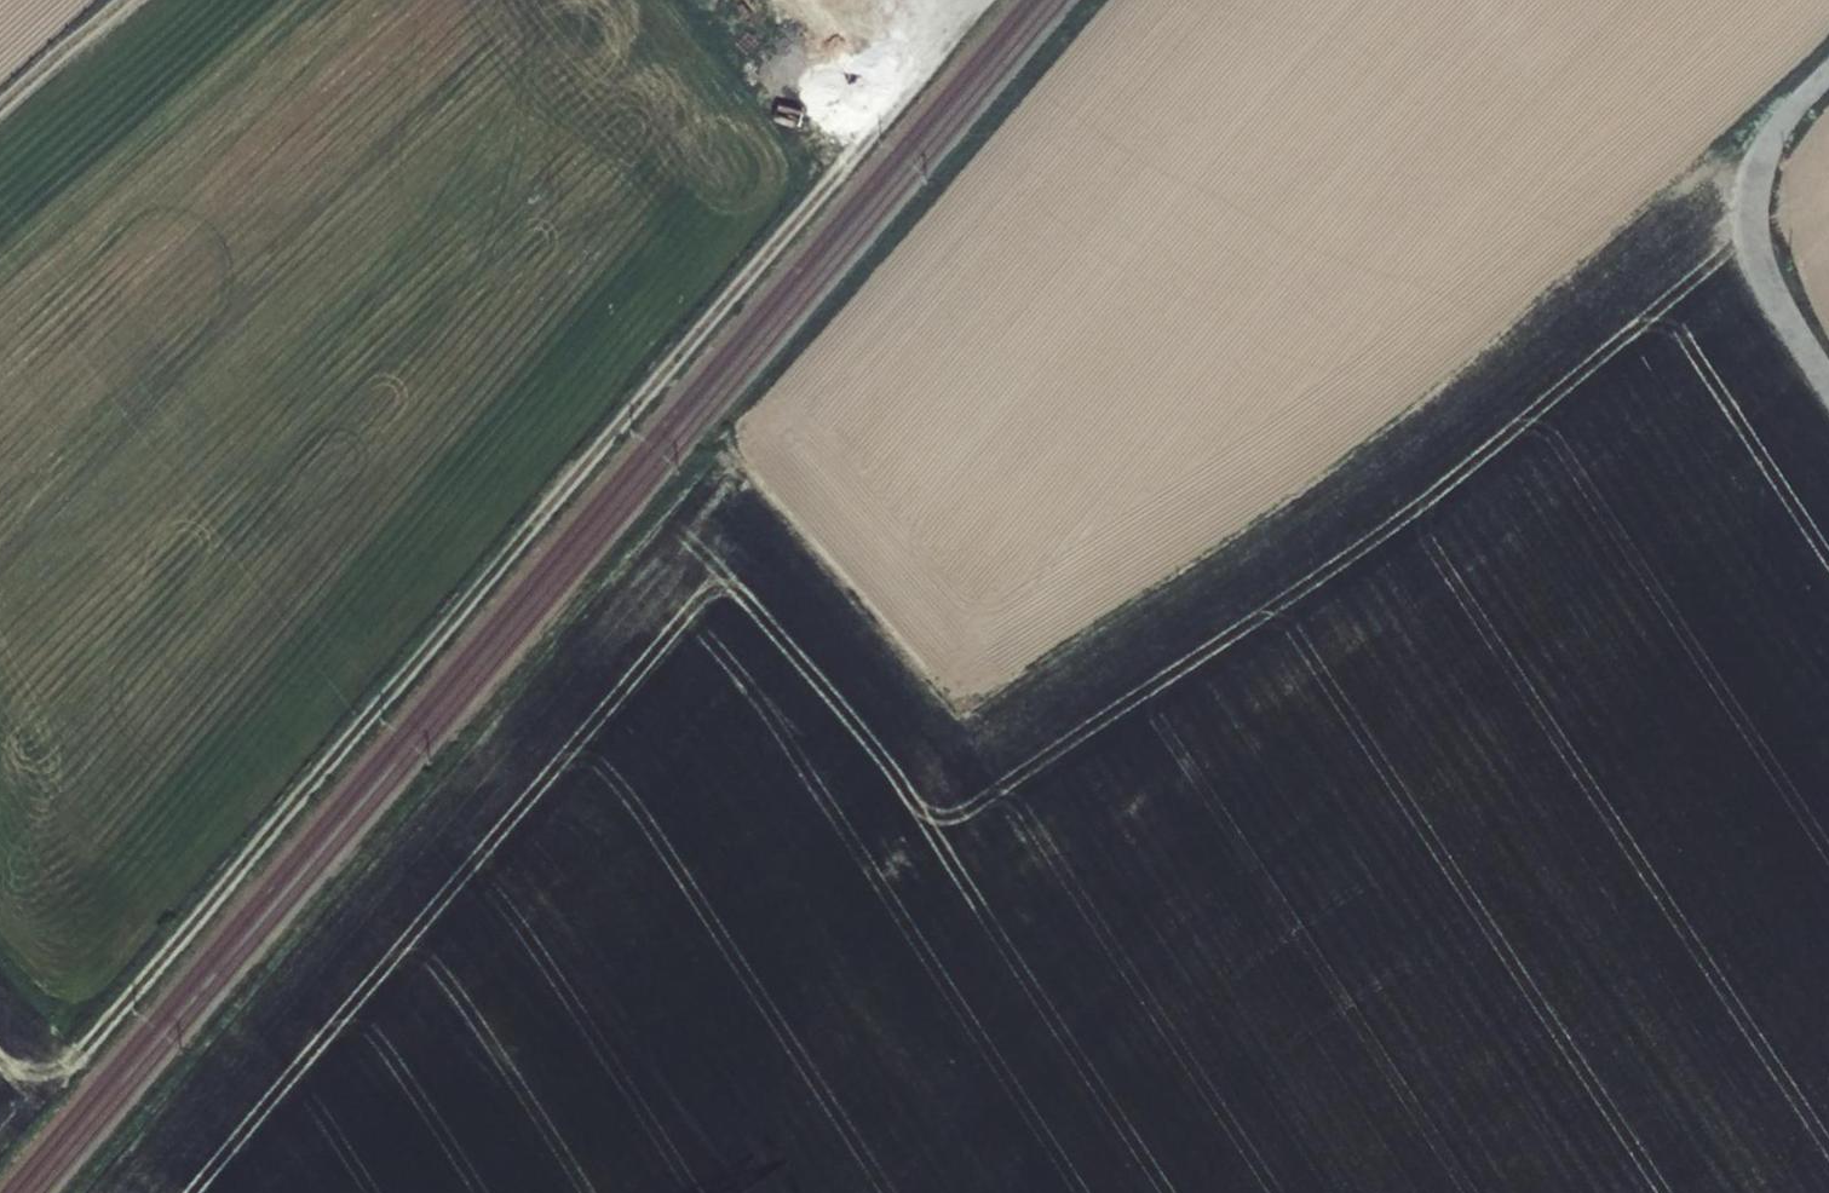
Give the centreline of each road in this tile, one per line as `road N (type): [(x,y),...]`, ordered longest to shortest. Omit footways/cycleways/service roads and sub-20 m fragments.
road 1 (track): [(984,0),(75,1061)]
road 2 (track): [(1828,65),(1783,119),(1759,164),(1747,224),(1775,301),(1828,384)]

